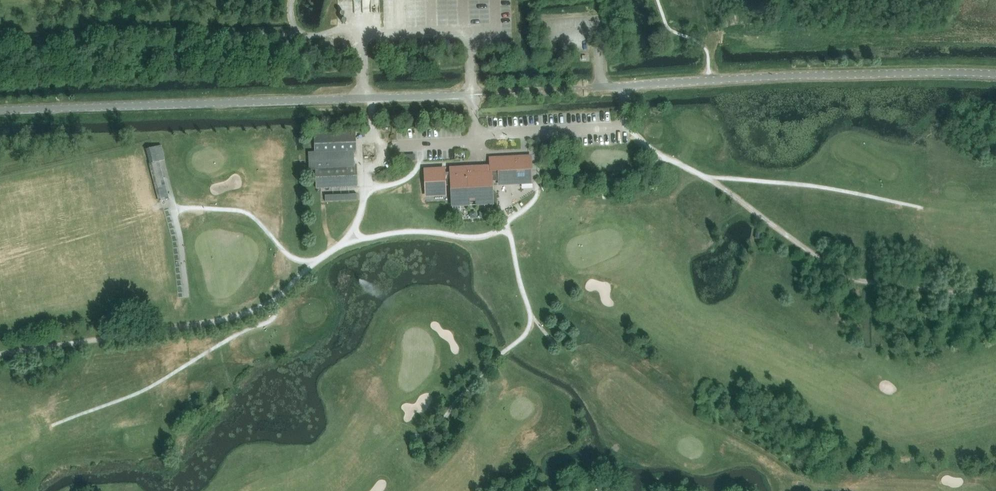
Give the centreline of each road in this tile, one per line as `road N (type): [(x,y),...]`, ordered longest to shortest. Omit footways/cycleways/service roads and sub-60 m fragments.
road 1 (track): [(506,229),(354,241),(242,314),(0,354)]
road 2 (unclassified): [(472,95),(0,111)]
road 3 (track): [(623,130),(844,275),(995,299)]
road 4 (unclassified): [(995,75),(592,88)]
road 5 (track): [(0,40),(102,33),(315,36),(344,27),(362,34)]
road 6 (track): [(536,186),(533,202),(506,225),(528,330),(430,431),(411,437)]
road 7 (track): [(278,297),(269,322),(143,391),(53,425)]
road 8 (track): [(707,179),(807,185),(922,208)]
road 9 (track): [(318,261),(292,257),(241,211),(175,210)]
road 10 (track): [(536,176),(626,180),(651,172),(664,157)]
road 11 (track): [(163,163),(186,296)]

